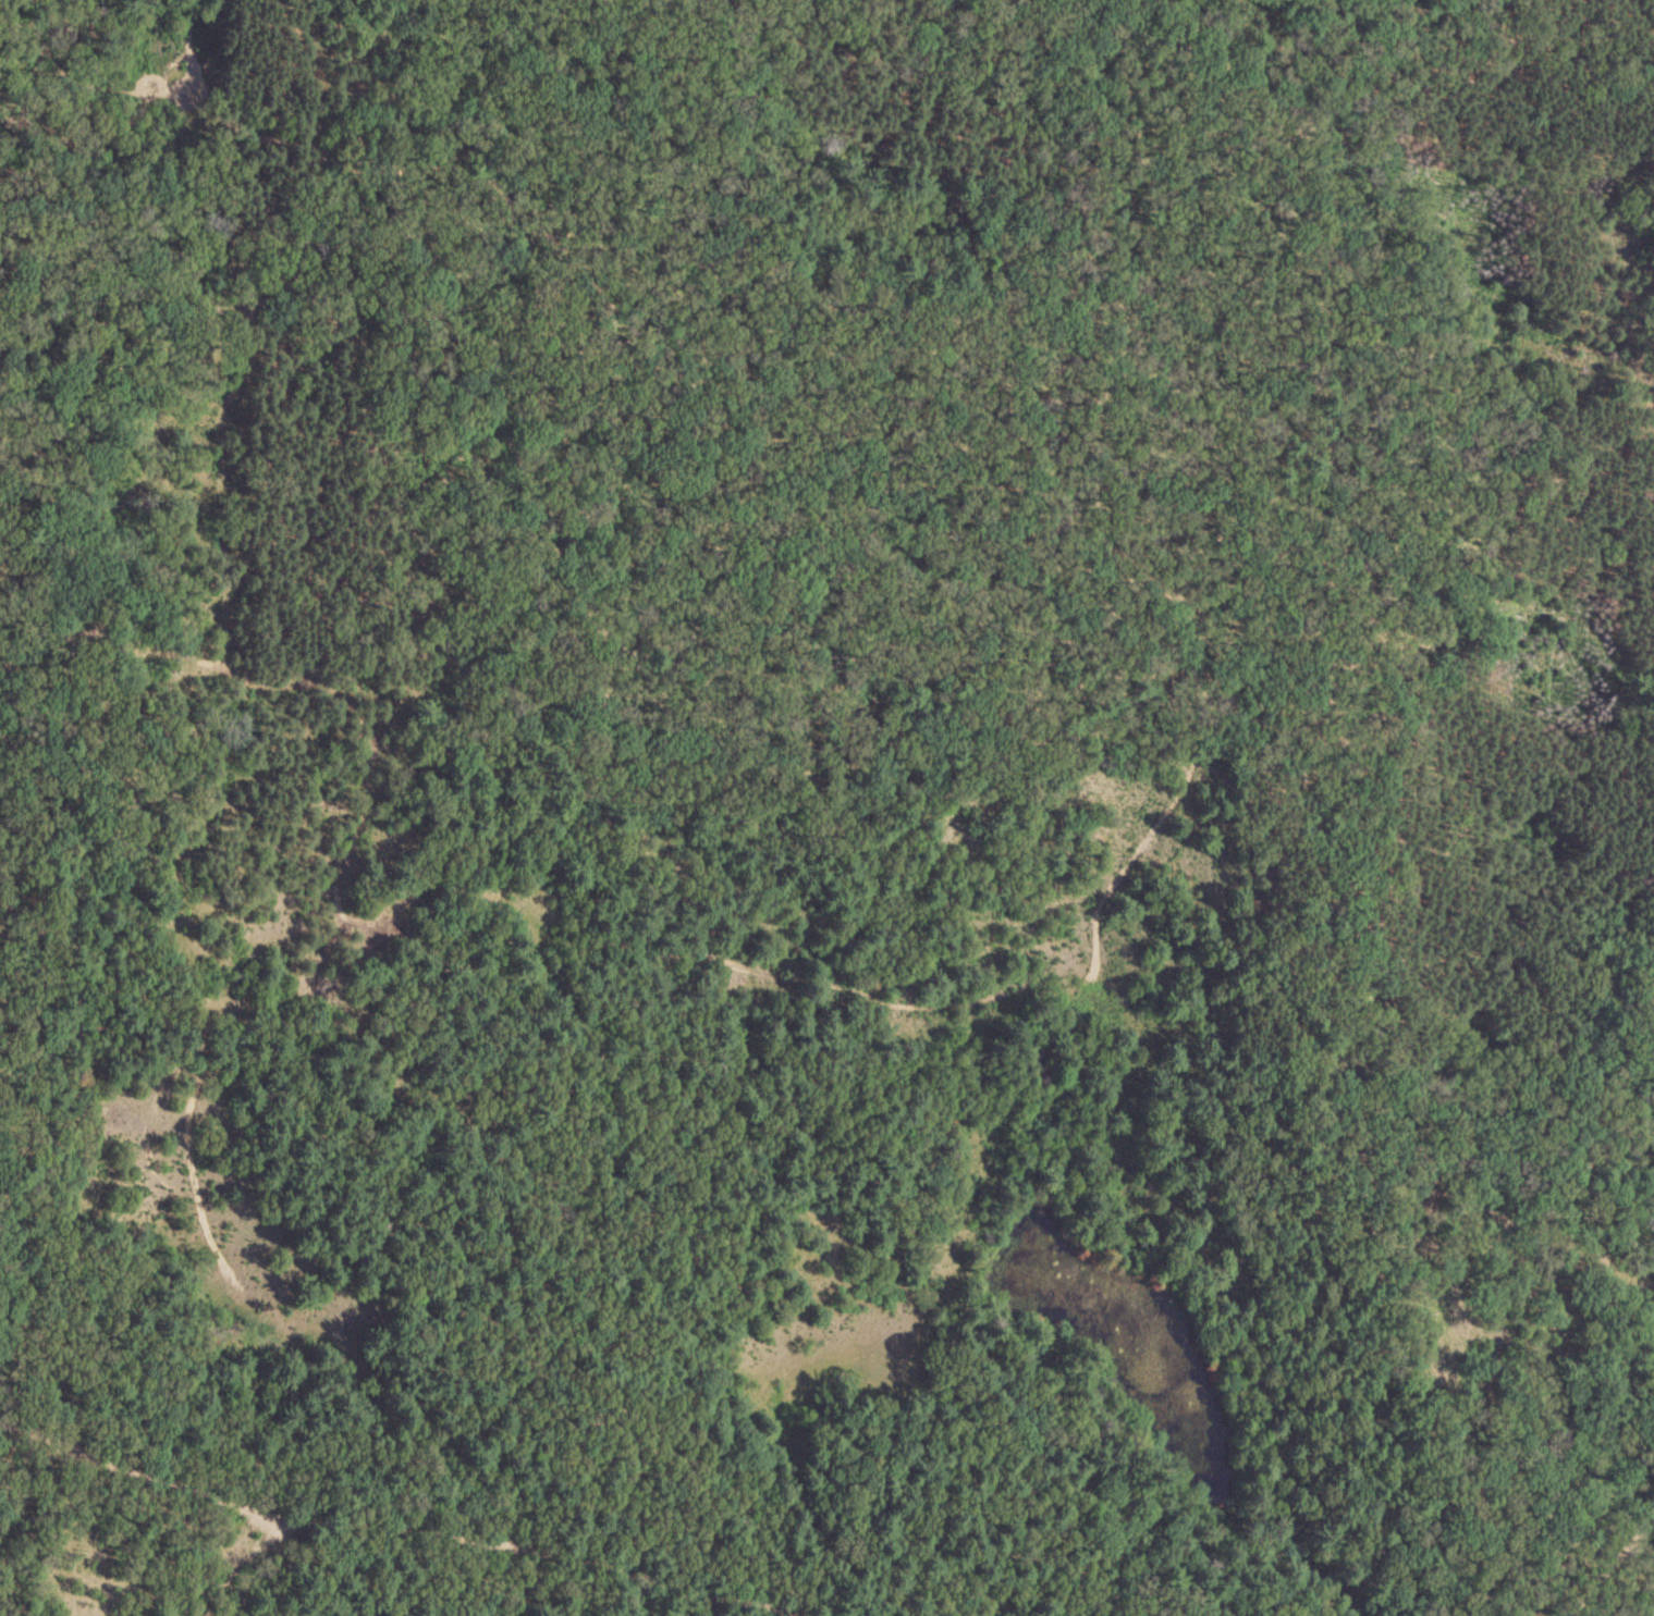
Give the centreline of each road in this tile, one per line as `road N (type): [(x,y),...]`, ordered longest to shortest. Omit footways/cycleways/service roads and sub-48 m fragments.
road 1 (track): [(0,1403),(249,1489),(580,1534),(868,1615)]
road 2 (track): [(1544,1615),(1595,1537),(1653,1480)]

